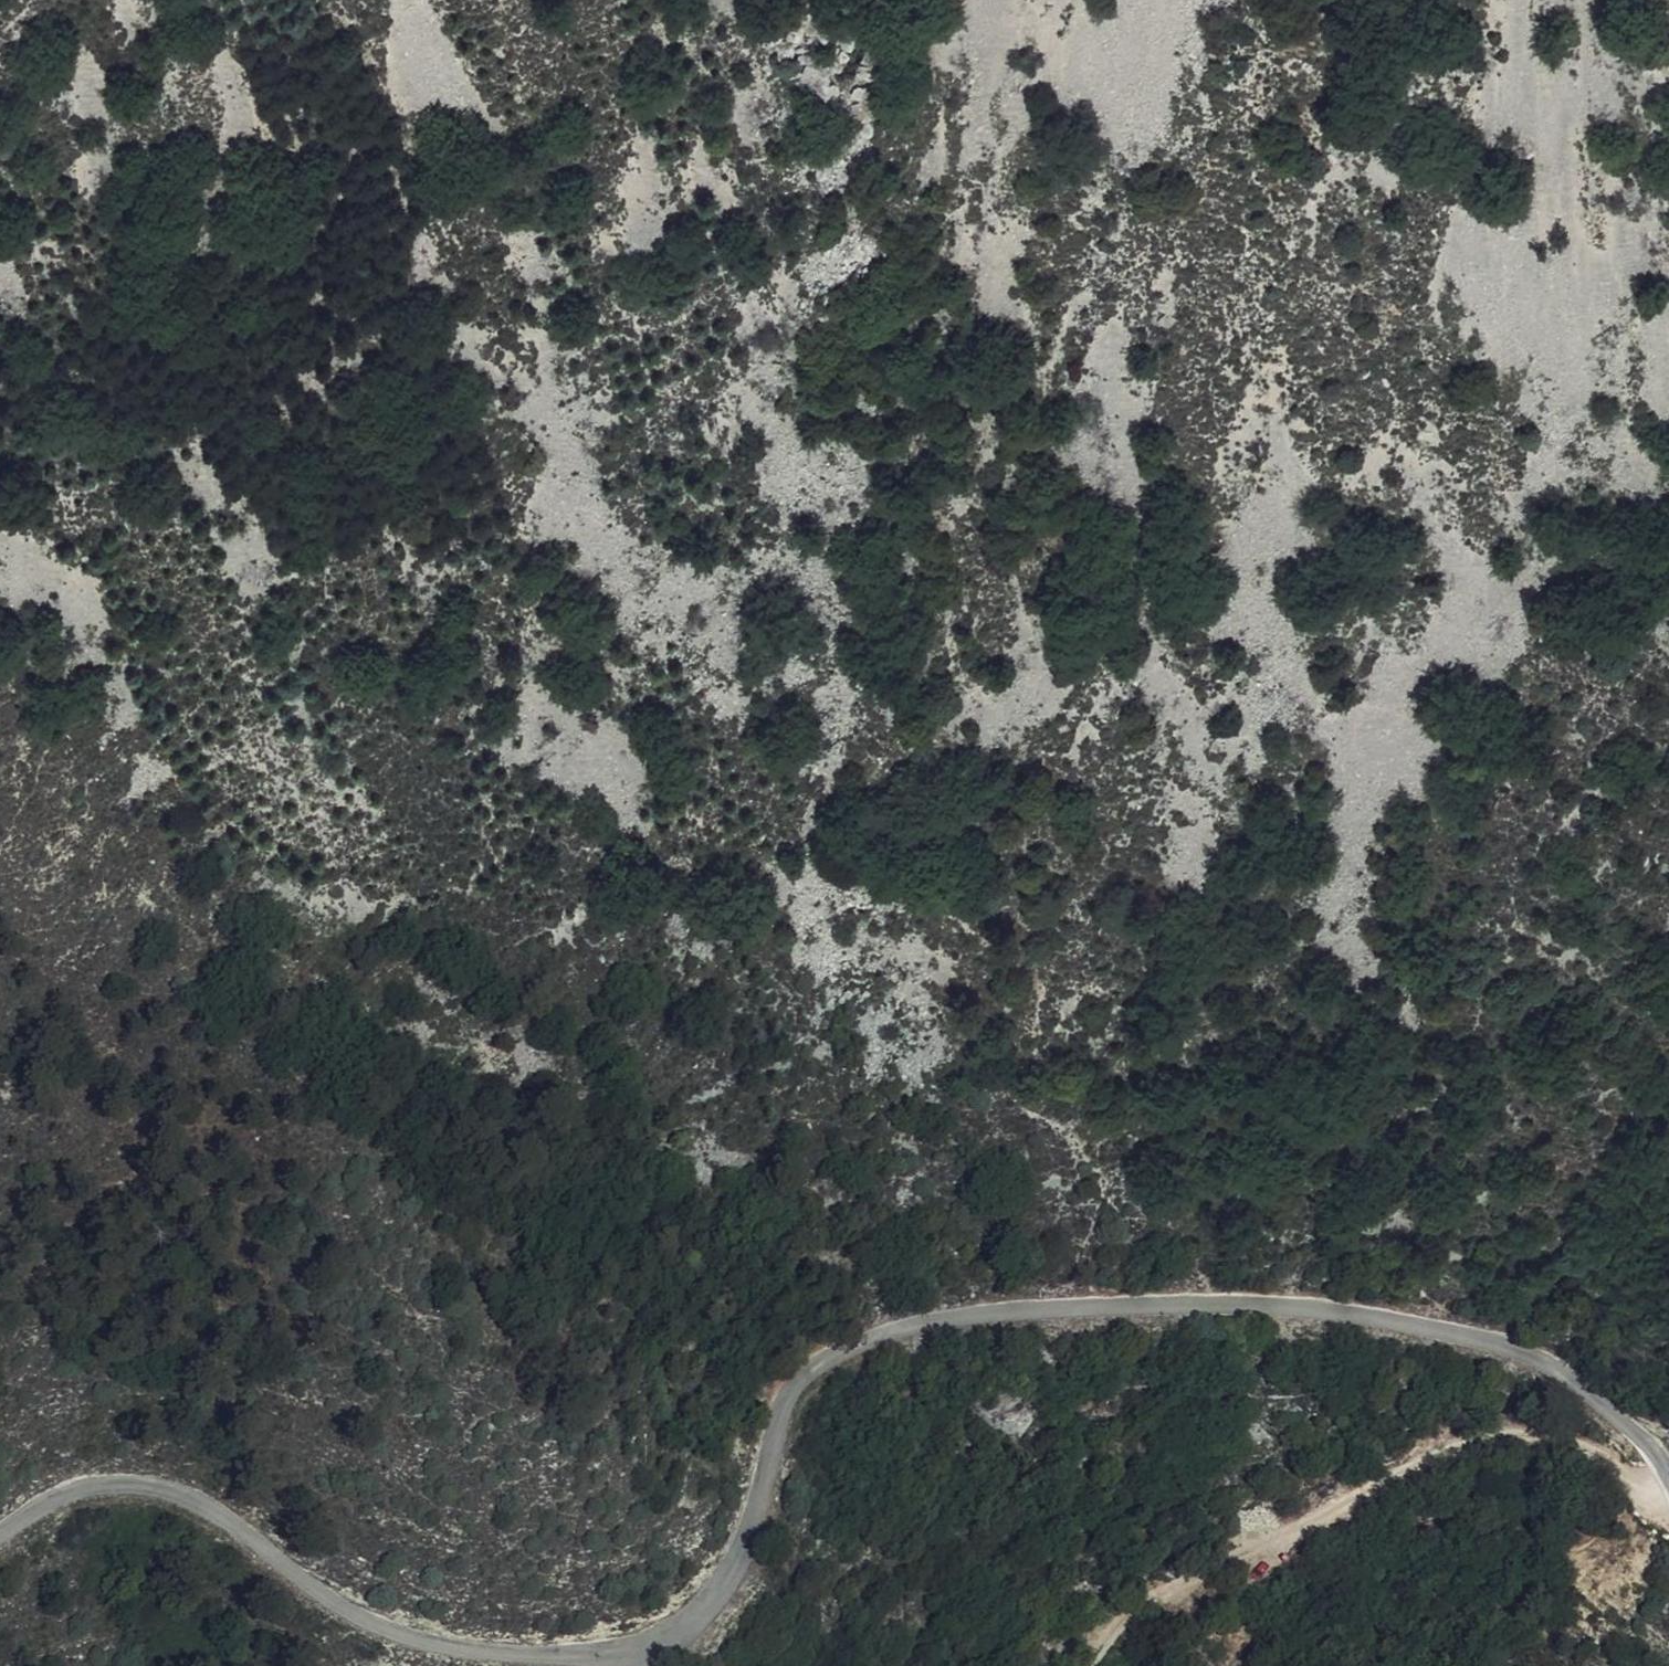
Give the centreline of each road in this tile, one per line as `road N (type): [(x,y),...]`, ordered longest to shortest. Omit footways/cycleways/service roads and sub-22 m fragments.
road 1 (tertiary): [(0,1530),(79,1489),(159,1490),(216,1513),(342,1609),(384,1627),(432,1644),(548,1656),(616,1653),(677,1632),(736,1575),(782,1410),(818,1366),(905,1329),(975,1315),(1158,1306),(1301,1309),(1524,1353),(1574,1378),(1618,1415),(1668,1478)]
road 2 (track): [(1663,1467),(1621,1466),(1546,1439),(1443,1444),(1374,1476),(1171,1598),(1081,1665)]

